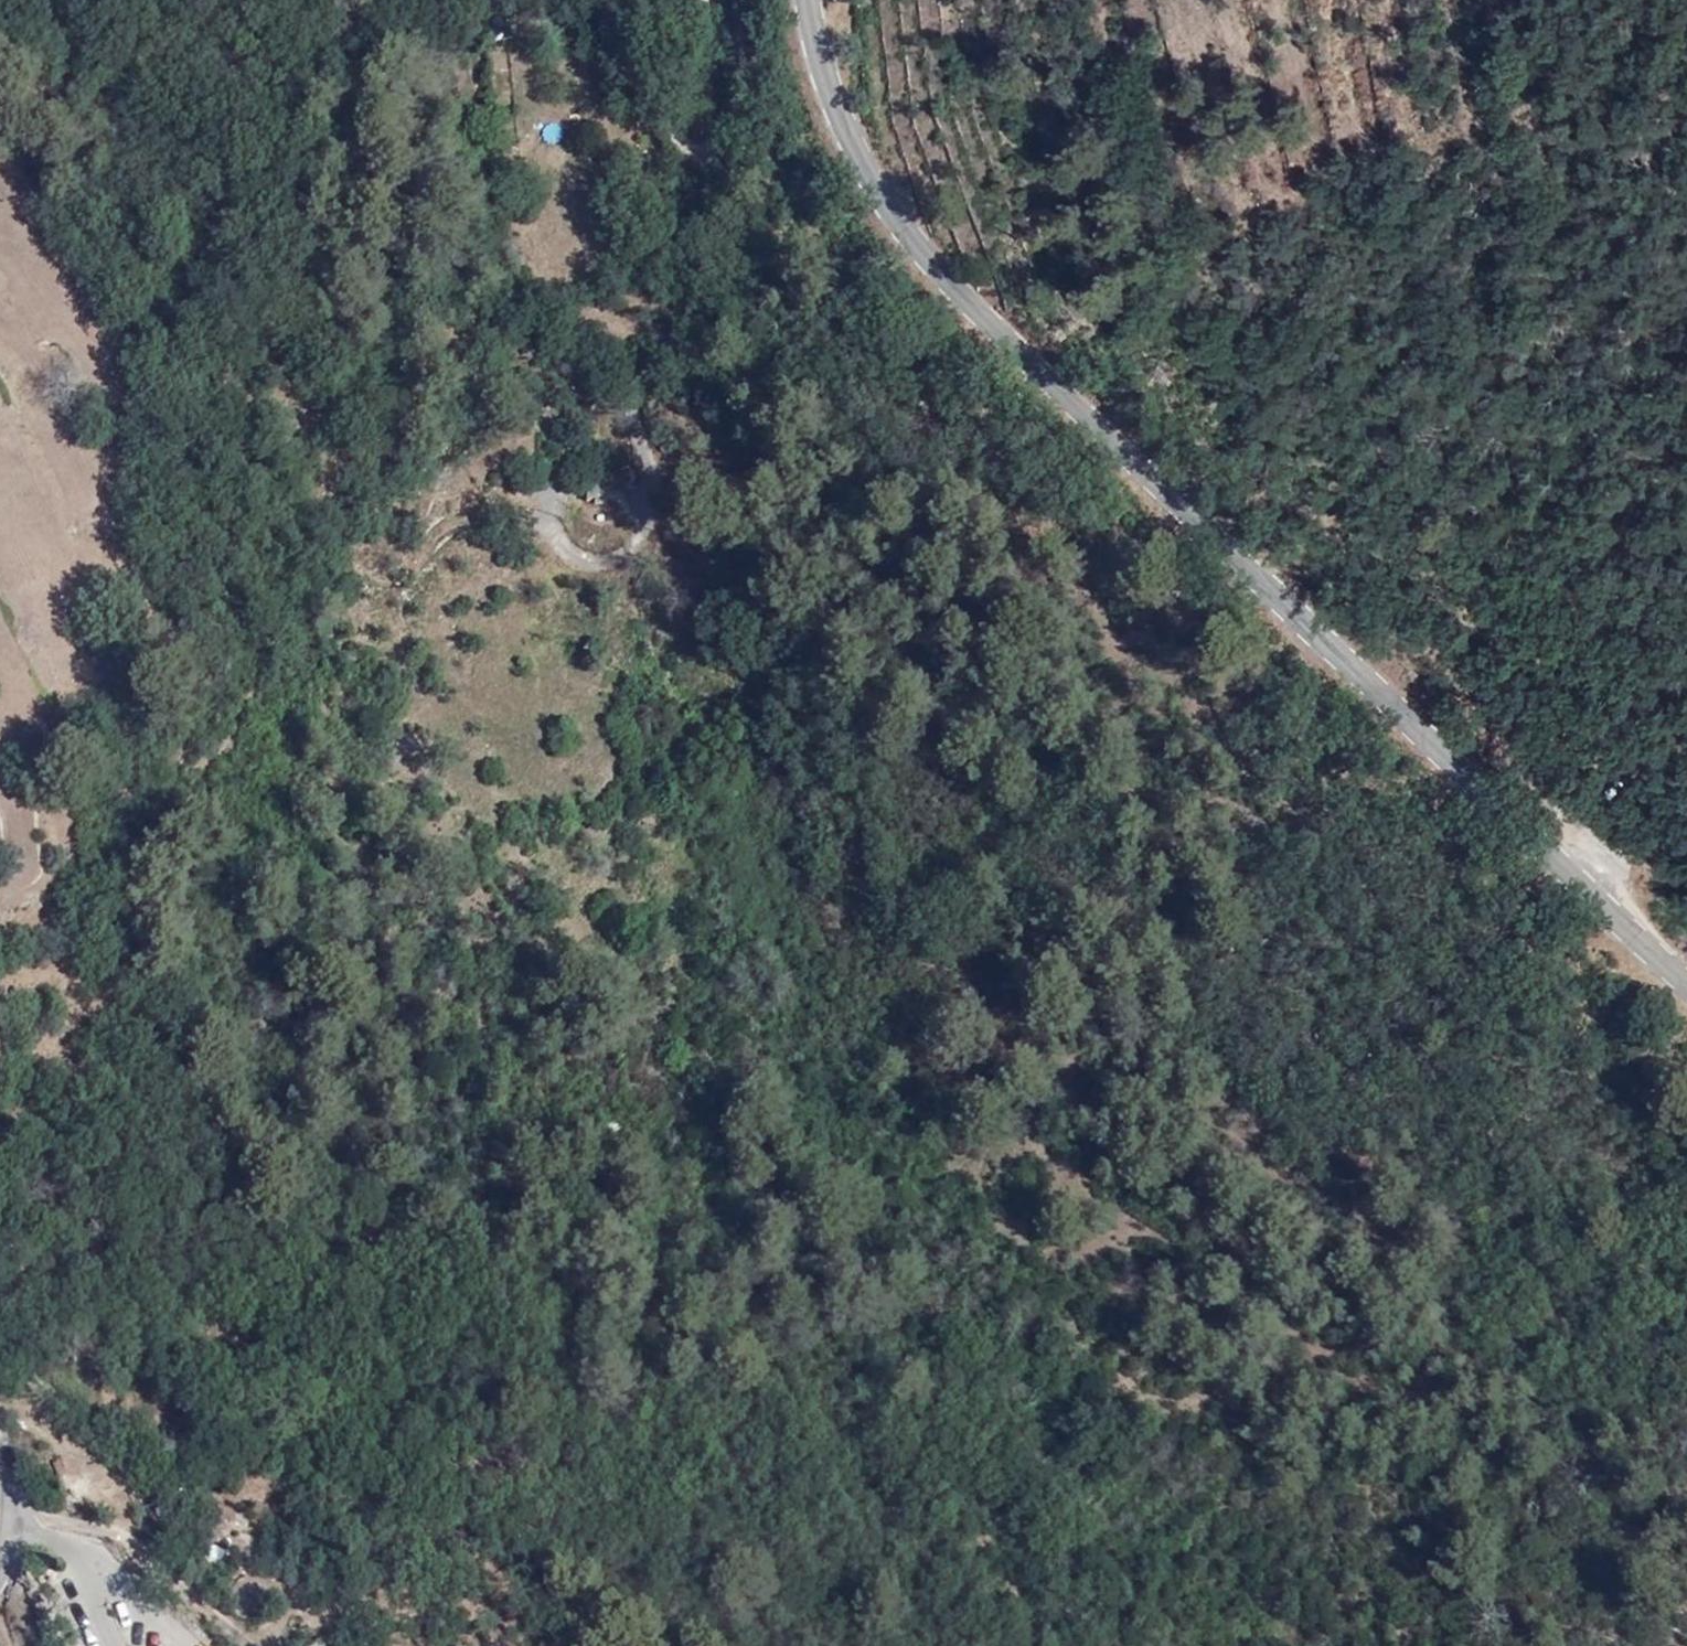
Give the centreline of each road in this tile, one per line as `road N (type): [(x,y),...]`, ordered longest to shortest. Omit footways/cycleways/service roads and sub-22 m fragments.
road 1 (tertiary): [(808,0),(841,121),(901,226),(989,326),(1686,982)]
road 2 (track): [(243,1645),(133,1540),(59,1522),(42,1527)]
road 3 (residential): [(122,1586),(42,1527),(19,1520)]

